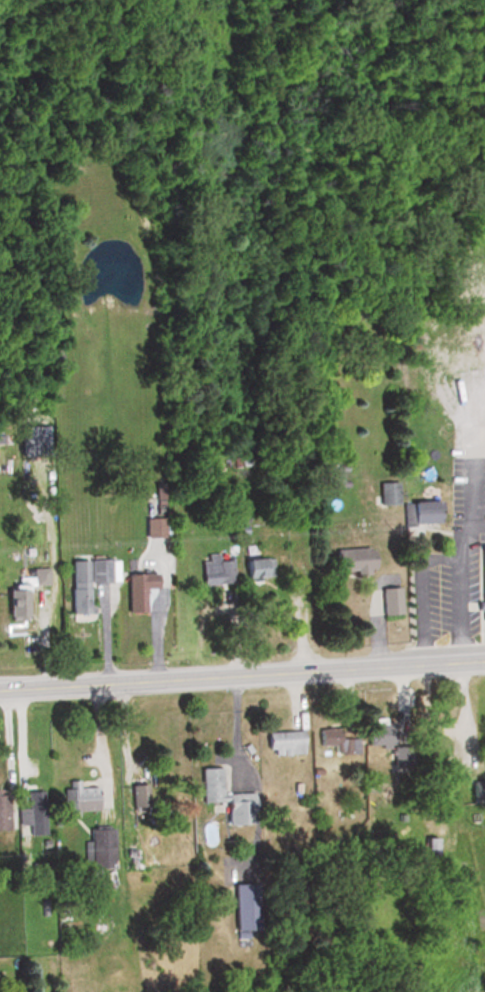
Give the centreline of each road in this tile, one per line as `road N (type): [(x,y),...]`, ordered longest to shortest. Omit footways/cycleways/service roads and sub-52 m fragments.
road 1 (residential): [(0,691),(484,661)]
road 2 (residential): [(135,681),(125,510)]

